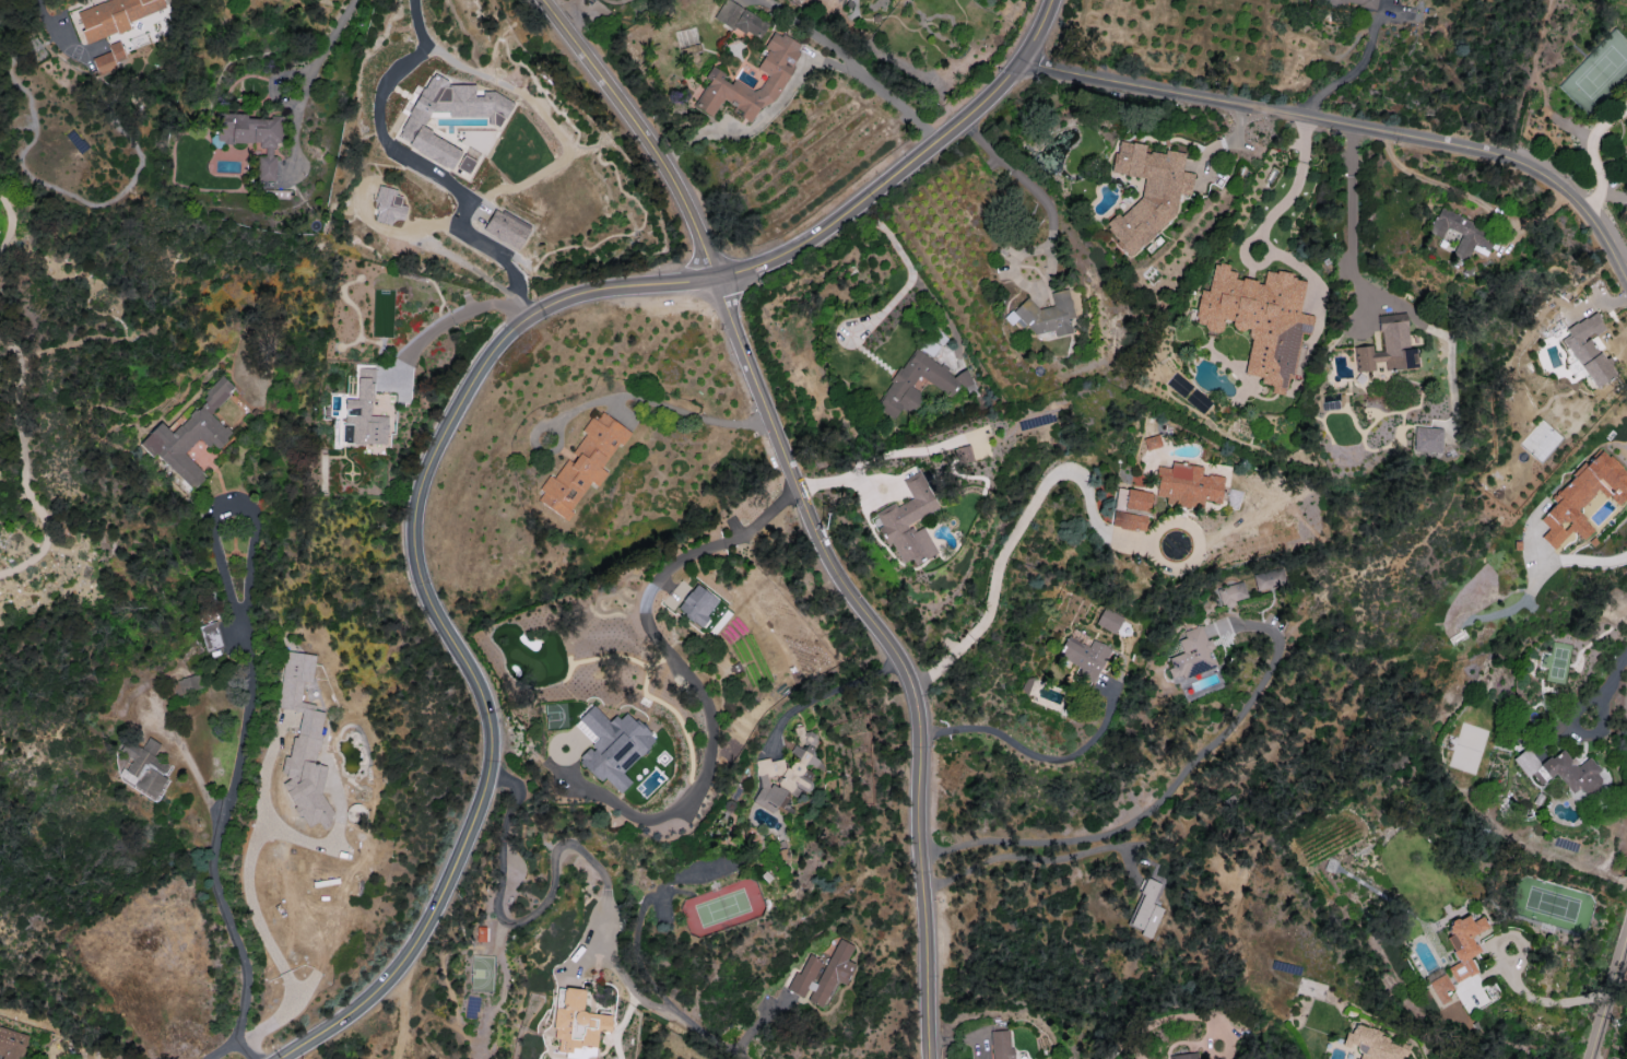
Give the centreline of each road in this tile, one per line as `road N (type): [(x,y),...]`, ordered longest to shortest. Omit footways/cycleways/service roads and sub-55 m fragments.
road 1 (secondary): [(283,1058),(367,1004),(400,972),(447,892),(487,795),(496,741),(485,698),(418,566),(415,529),(428,468),(485,368),(546,310),(617,289),(717,282)]
road 2 (tertiary): [(930,1058),(922,720),(896,655),(826,556),(717,282)]
road 3 (residential): [(1626,285),(1573,193),(1508,157),(1022,66)]
road 4 (secondary): [(717,282),(775,264),(821,238),(985,107),(1034,49),(1055,0)]
road 5 (tertiary): [(717,282),(647,136),(543,0)]

